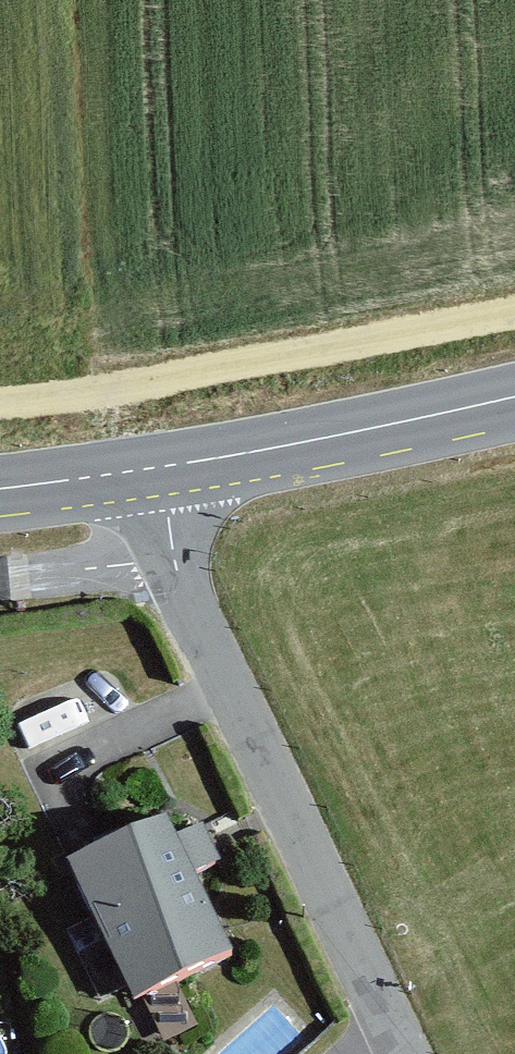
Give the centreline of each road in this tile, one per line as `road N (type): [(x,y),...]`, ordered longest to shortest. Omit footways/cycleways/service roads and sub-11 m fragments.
road 1 (track): [(0,398),(153,382),(514,301)]
road 2 (residential): [(386,1025),(172,564)]
road 3 (secondary): [(164,465),(514,396)]
road 4 (residential): [(172,564),(0,586)]
road 5 (secondary): [(0,489),(164,465)]

